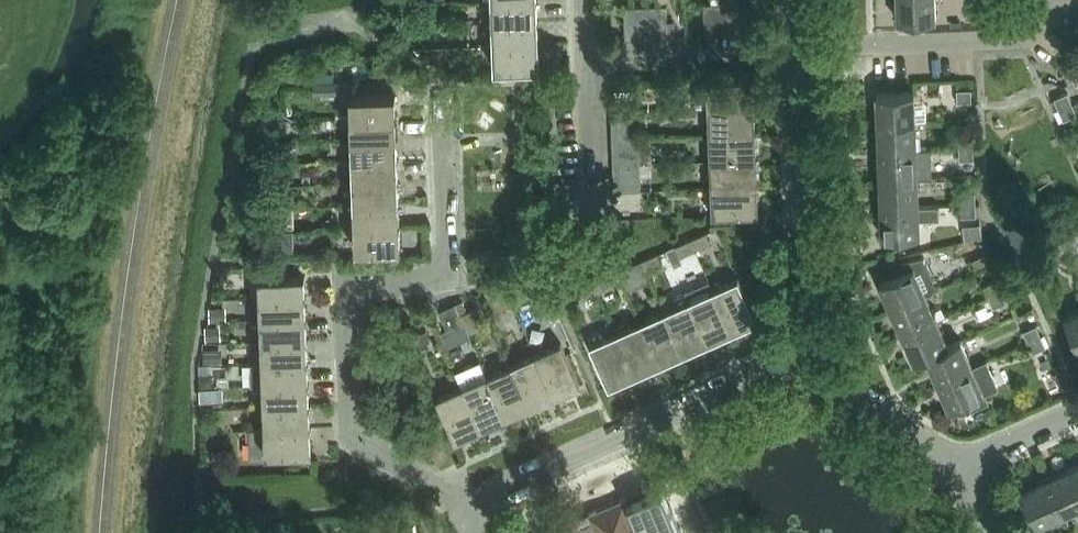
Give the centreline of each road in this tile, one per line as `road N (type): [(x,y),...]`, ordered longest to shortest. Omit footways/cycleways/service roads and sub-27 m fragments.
road 1 (residential): [(461,509),(358,449),(349,432),(343,289),(450,284),(445,90)]
road 2 (residential): [(461,509),(790,359)]
road 3 (residential): [(790,359),(797,49)]
road 4 (residential): [(797,49),(1011,43),(1053,0)]
road 5 (residential): [(579,61),(797,49)]
road 6 (residential): [(957,470),(790,359)]
road 7 (residential): [(593,202),(590,80),(579,61)]
road 8 (residential): [(957,470),(1077,416)]

